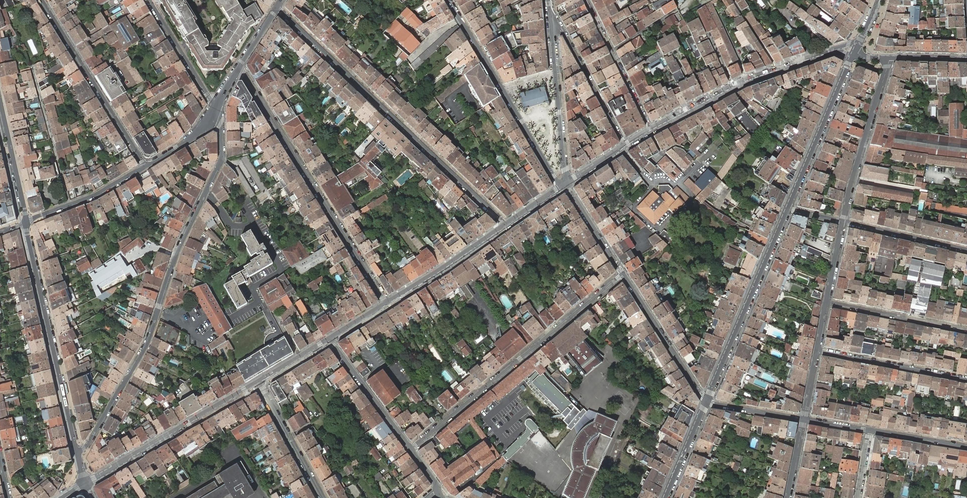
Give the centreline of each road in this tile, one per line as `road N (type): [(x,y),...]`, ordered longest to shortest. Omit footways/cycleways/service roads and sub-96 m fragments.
road 1 (residential): [(76,450),(88,444),(147,344),(170,269),(221,158),(215,107)]
road 2 (residential): [(276,8),(504,226)]
road 3 (residential): [(238,69),(387,303)]
road 4 (residential): [(622,274),(411,449)]
road 5 (tertiary): [(76,450),(25,222)]
road 6 (residential): [(447,0),(566,184)]
road 7 (tertiary): [(788,209),(707,401)]
road 8 (secondary): [(258,381),(86,484)]
road 9 (residential): [(42,0),(145,166)]
road 10 (secondary): [(828,53),(746,81),(651,130)]
road 11 (residential): [(843,222),(888,58)]
road 12 (tertiary): [(853,56),(788,209)]
road 13 (tertiary): [(551,27),(566,184)]
road 14 (tertiary): [(622,274),(707,401)]
road 15 (residential): [(966,380),(817,351)]
road 16 (residential): [(651,130),(585,0)]
road 17 (residential): [(551,27),(560,28),(625,145)]
road 18 (residential): [(827,301),(966,330)]
road 19 (secondary): [(504,226),(387,303)]
road 20 (residential): [(411,449),(329,339)]
road 21 (residential): [(258,381),(322,497)]
road 22 (tertiary): [(25,222),(145,166)]
road 23 (residential): [(966,250),(843,222)]
road 24 (residential): [(215,107),(150,0)]

